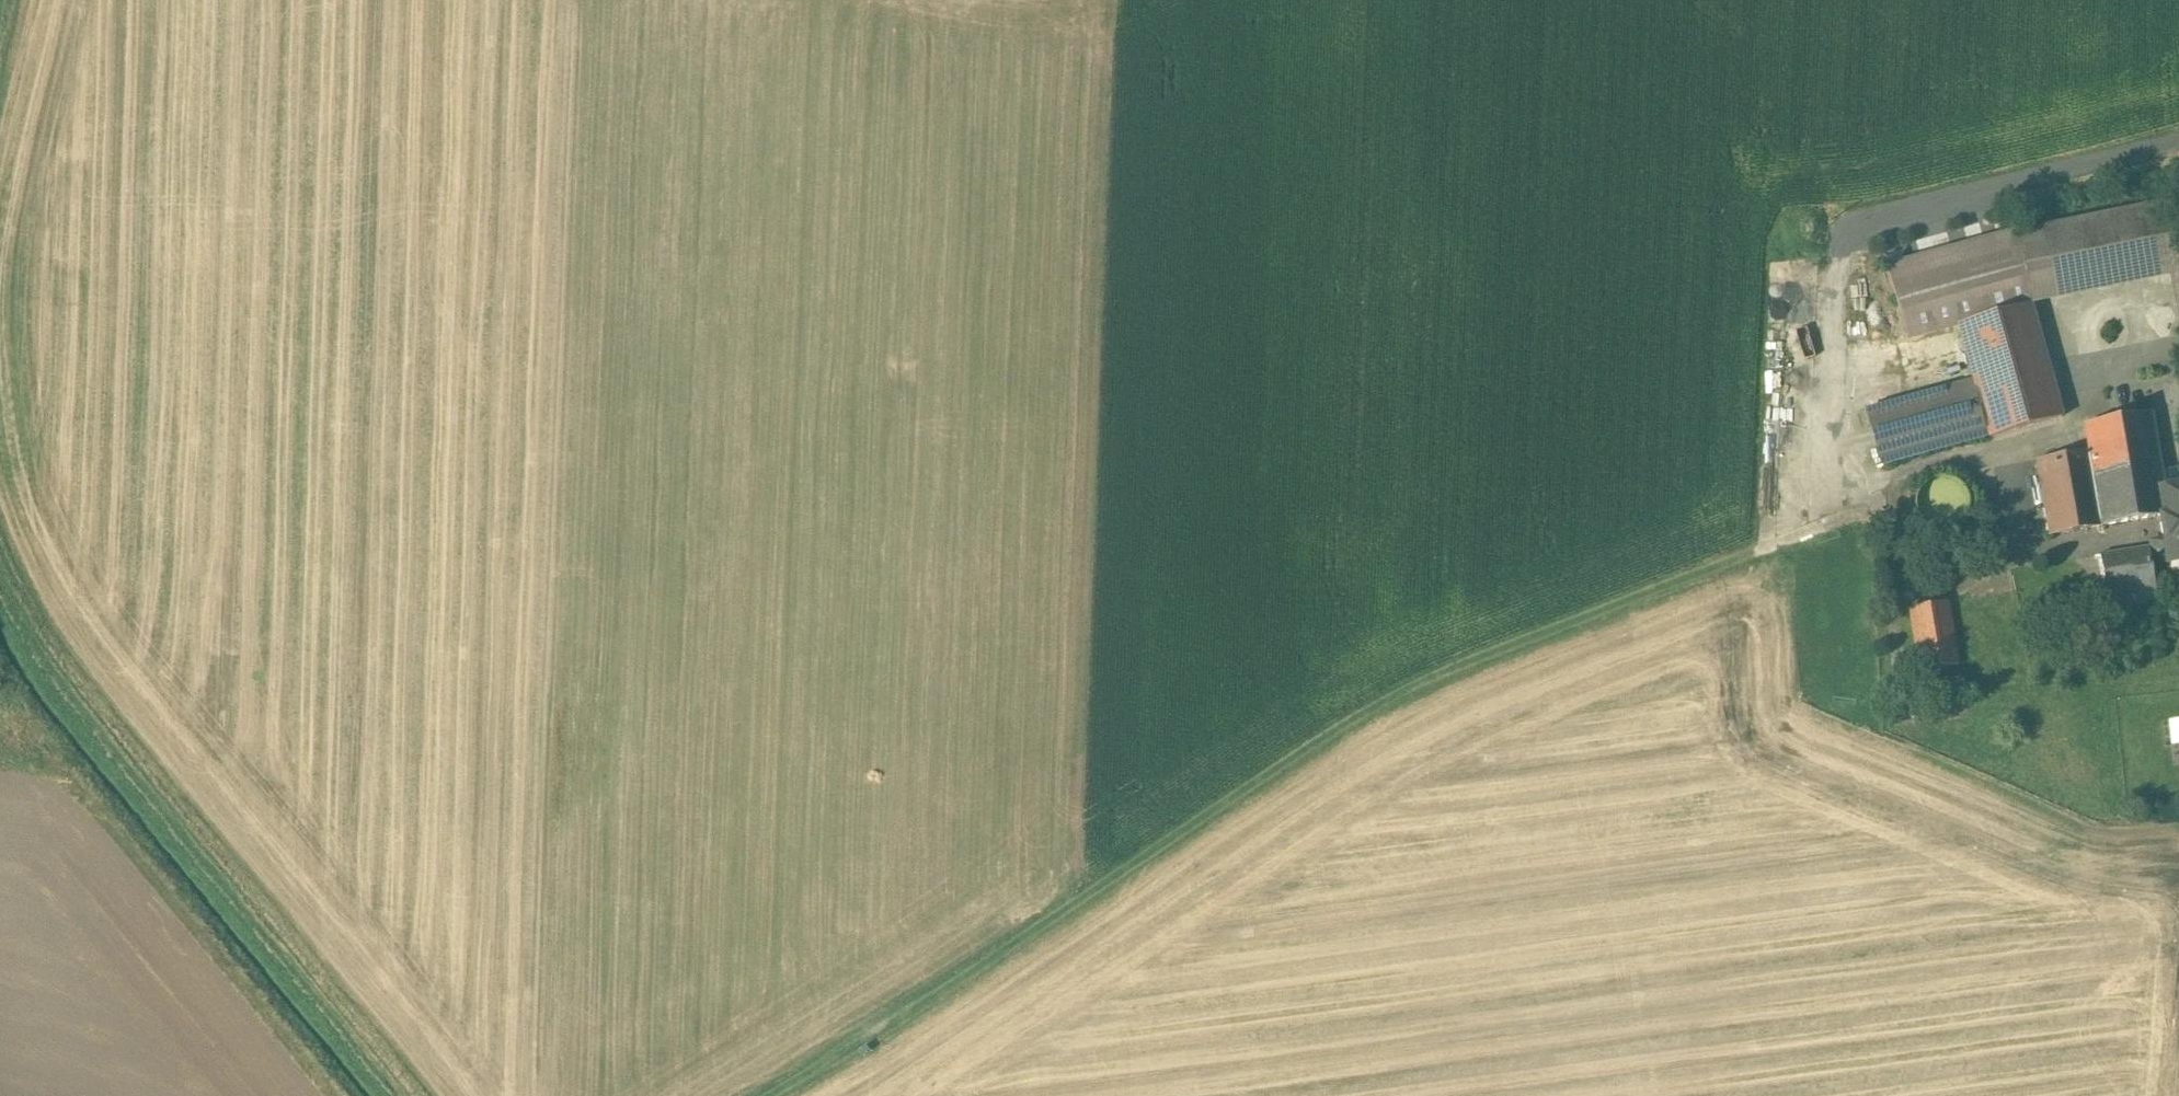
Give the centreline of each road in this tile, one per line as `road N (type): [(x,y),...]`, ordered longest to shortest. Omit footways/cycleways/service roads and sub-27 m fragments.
road 1 (track): [(769,1095),(1412,685),(1787,542)]

